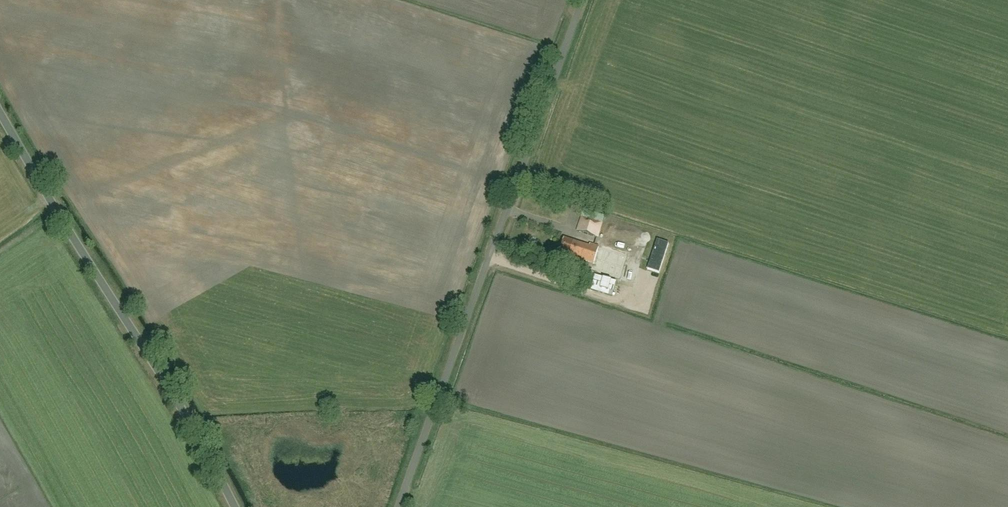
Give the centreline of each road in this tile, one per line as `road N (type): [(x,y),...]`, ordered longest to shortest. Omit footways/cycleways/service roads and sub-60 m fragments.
road 1 (unclassified): [(399,506),(582,0)]
road 2 (unclassified): [(234,506),(0,111)]

